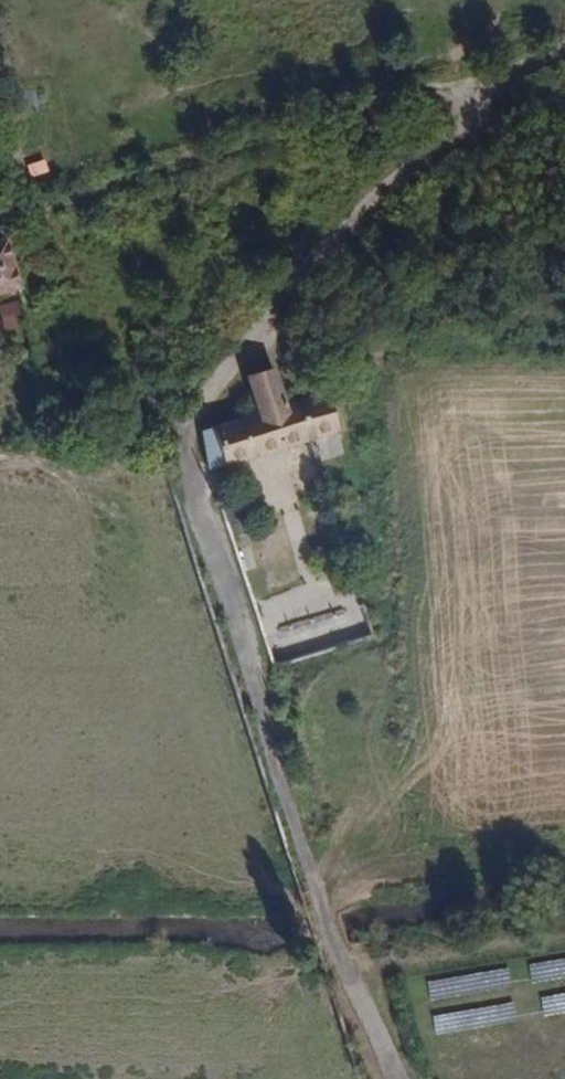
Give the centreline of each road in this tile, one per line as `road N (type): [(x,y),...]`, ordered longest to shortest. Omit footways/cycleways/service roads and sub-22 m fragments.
road 1 (track): [(564,50),(513,74),(472,108),(282,293),(214,376),(185,439),(188,498),(307,895),(387,1078)]
road 2 (track): [(456,123),(431,93),(373,102),(20,213),(47,235),(95,305),(186,477)]

